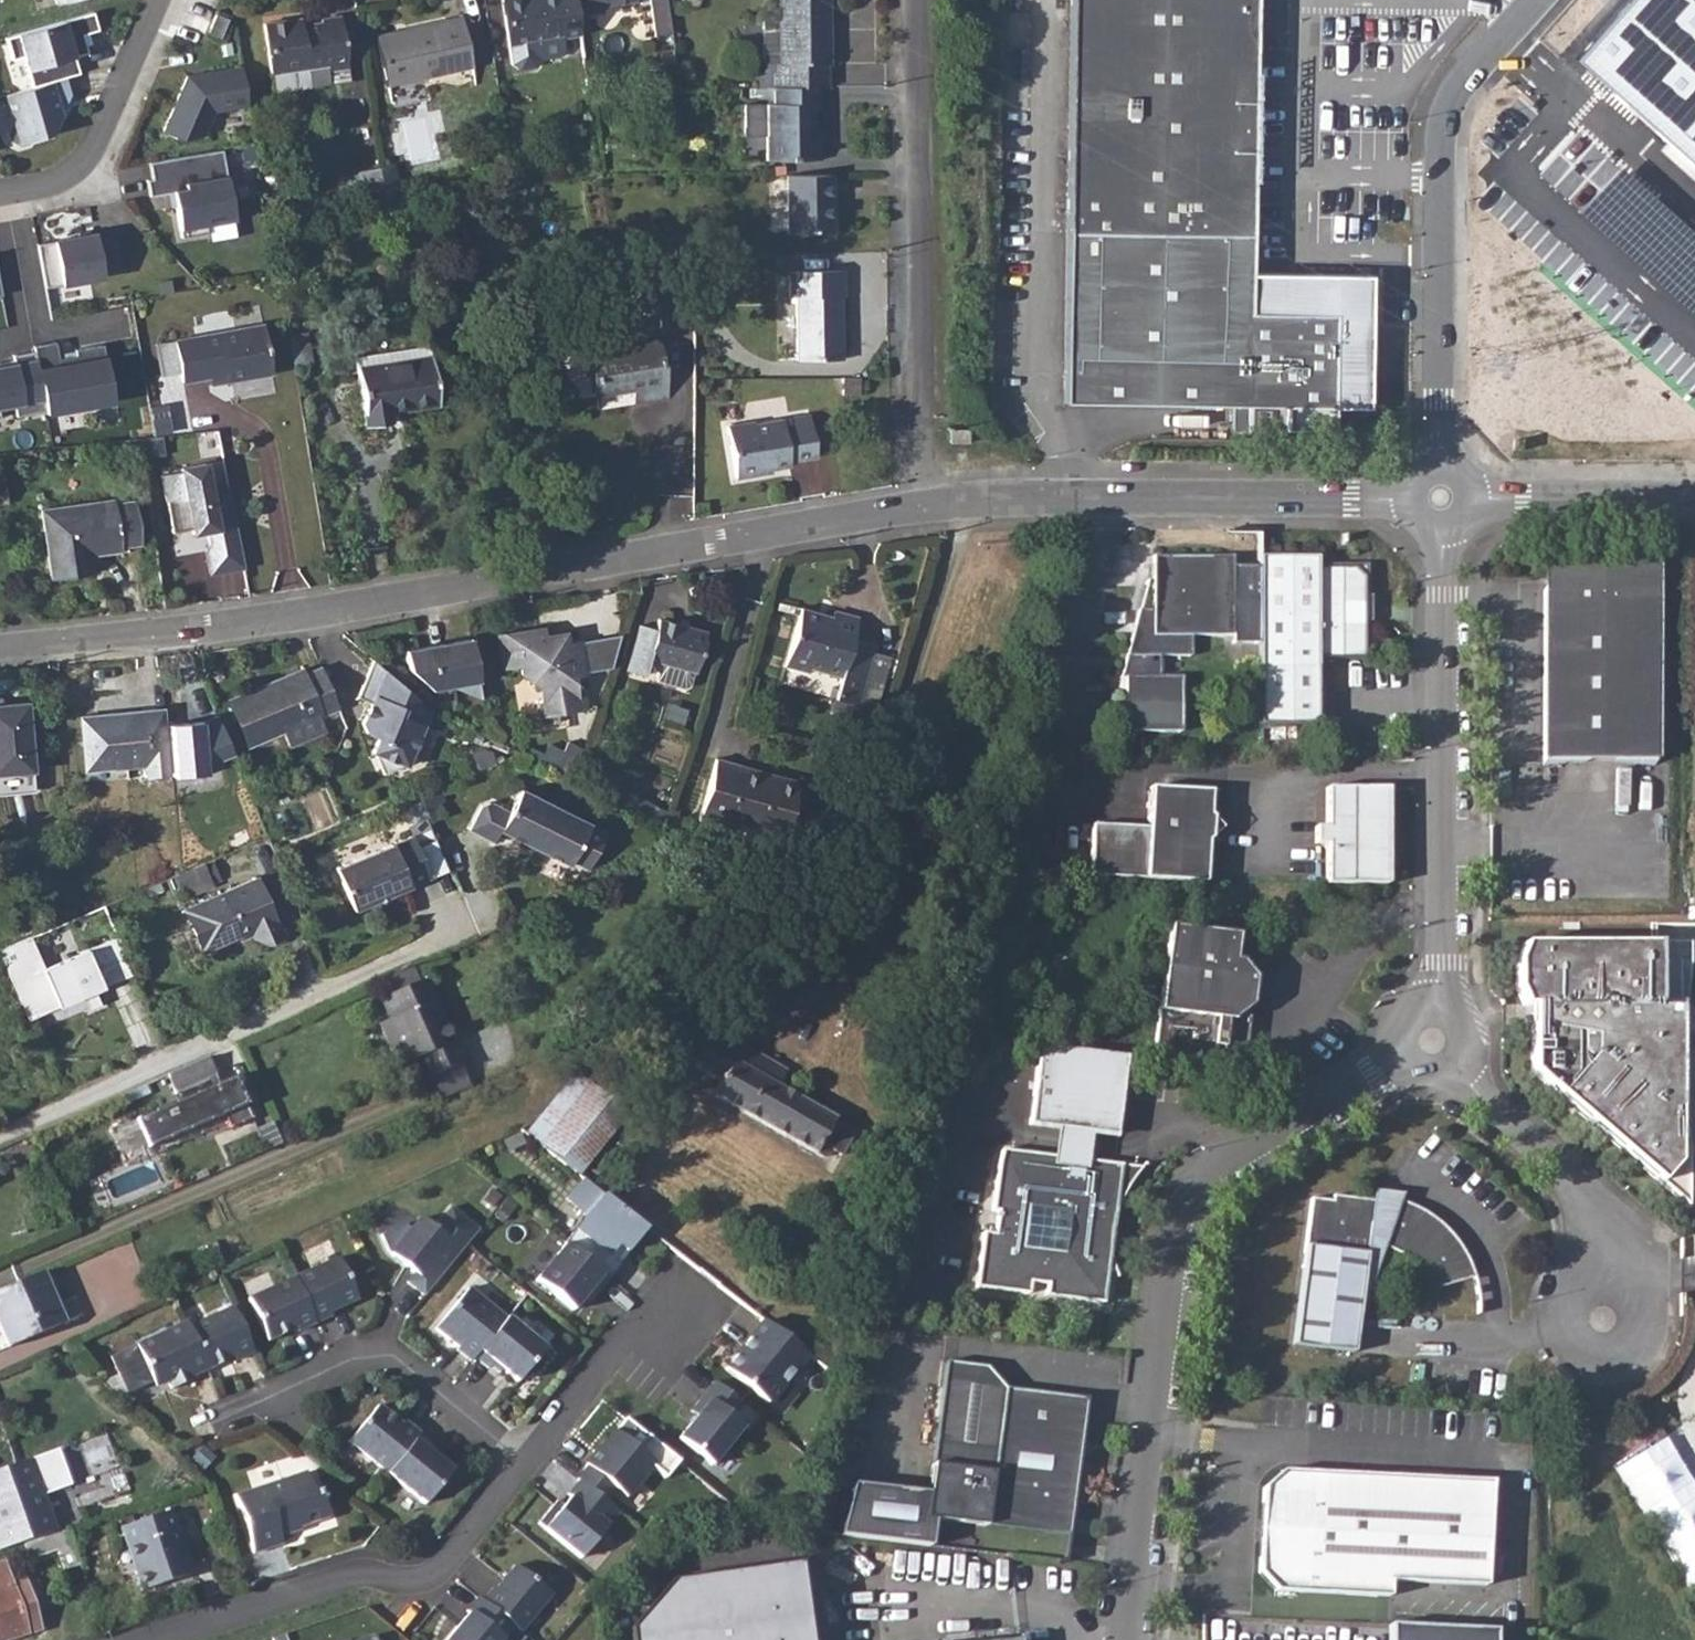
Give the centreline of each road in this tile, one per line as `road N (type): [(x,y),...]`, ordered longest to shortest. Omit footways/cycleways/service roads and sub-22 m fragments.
road 1 (residential): [(934,505),(280,613),(0,645)]
road 2 (residential): [(1124,1639),(1170,1249),(1184,1202),(1216,1165),(1398,1062)]
road 3 (residential): [(0,1132),(455,929),(449,913)]
road 4 (residential): [(934,505),(921,0)]
road 5 (residential): [(1441,472),(1447,118),(1473,75),(1539,0)]
road 6 (residential): [(1420,502),(1020,496),(934,505)]
road 7 (residential): [(1437,998),(1448,526)]
road 8 (residential): [(149,1639),(366,1568),(407,1580),(437,1566),(519,1461)]
road 9 (residential): [(519,1461),(395,1358),(356,1357),(237,1410)]
road 10 (residential): [(158,0),(89,152),(41,185),(0,192)]
road 11 (residential): [(519,1461),(627,1337),(691,1303)]
road 12 (residential): [(1639,1286),(1651,1311),(1645,1341),(1621,1361),(1591,1361),(1567,1342),(1560,1313),(1585,1276)]
road 13 (residential): [(1694,499),(1475,500)]
road 14 (residential): [(1464,1071),(1592,1204)]

